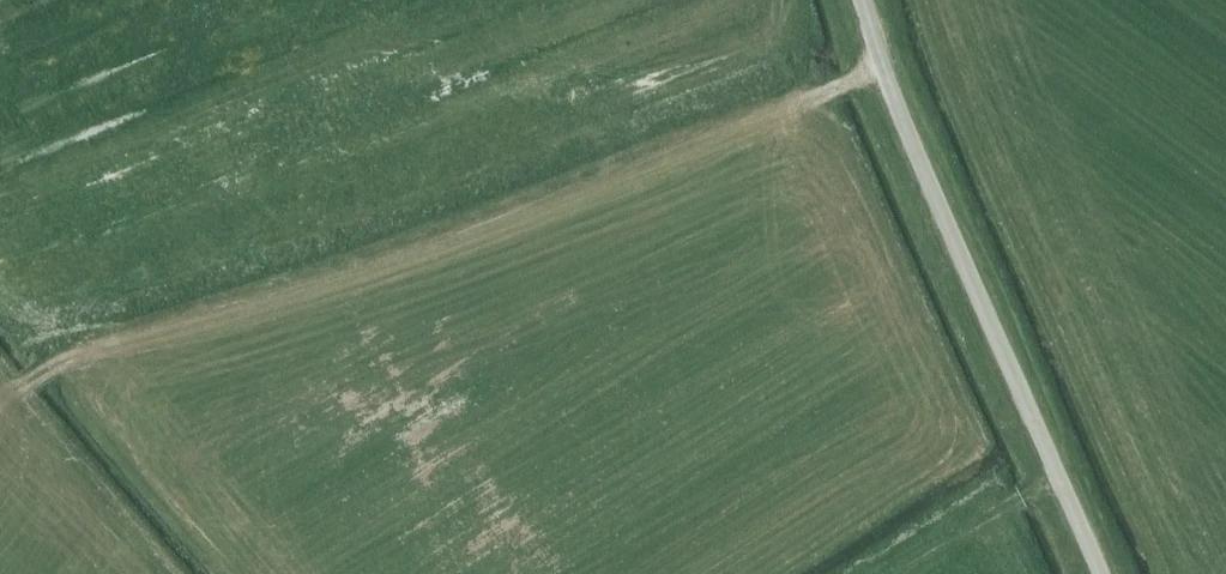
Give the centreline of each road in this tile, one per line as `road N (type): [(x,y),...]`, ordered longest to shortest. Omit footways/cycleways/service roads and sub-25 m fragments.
road 1 (unclassified): [(1108,573),(982,291),(869,0)]

